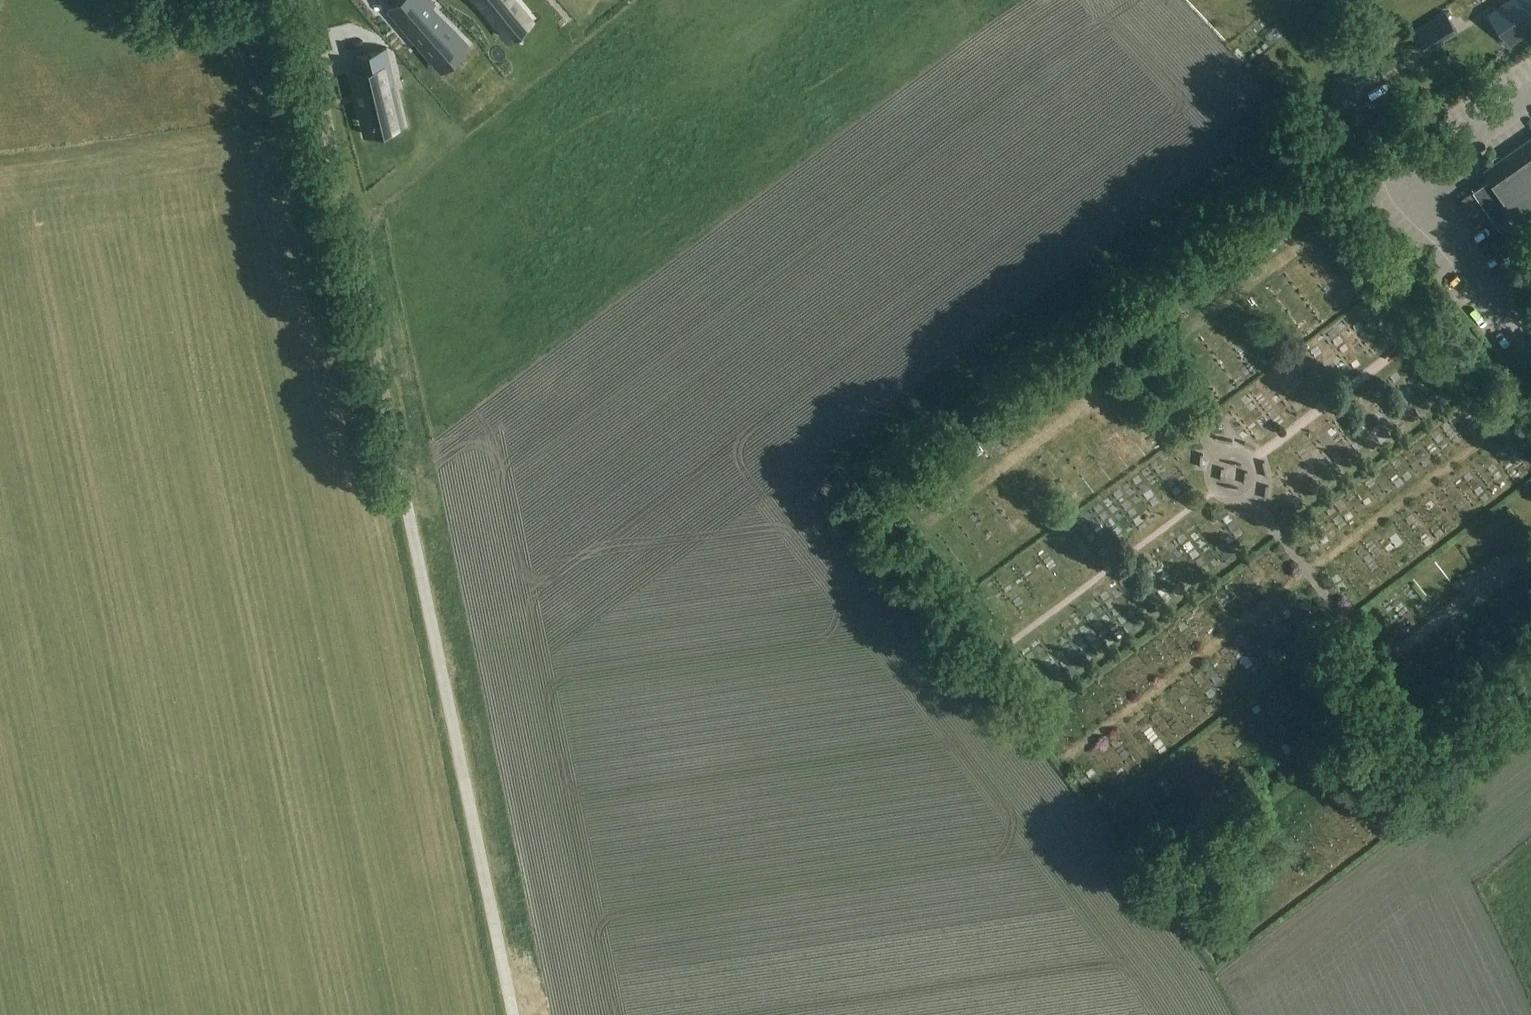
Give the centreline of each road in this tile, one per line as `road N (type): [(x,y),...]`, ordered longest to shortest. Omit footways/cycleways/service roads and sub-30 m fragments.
road 1 (unclassified): [(514,1014),(300,0)]

